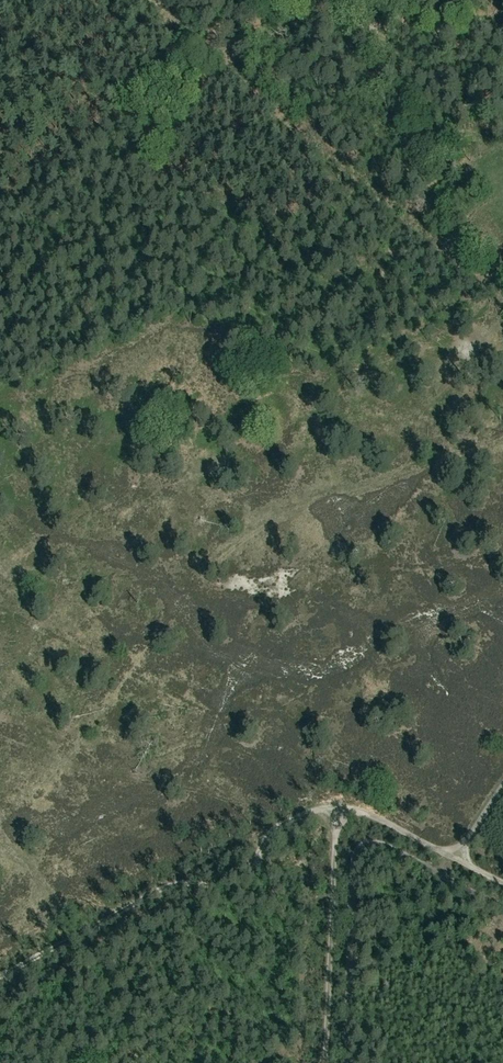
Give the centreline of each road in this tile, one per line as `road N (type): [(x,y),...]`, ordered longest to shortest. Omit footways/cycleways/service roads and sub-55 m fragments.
road 1 (track): [(502,778),(448,855),(363,813),(333,809),(325,1062)]
road 2 (track): [(0,975),(173,882),(234,877),(253,864),(268,833),(309,811),(333,809)]
road 3 (track): [(347,1062),(354,851),(370,842),(416,864)]
road 4 (track): [(263,0),(275,12),(309,18),(434,27),(502,20)]

